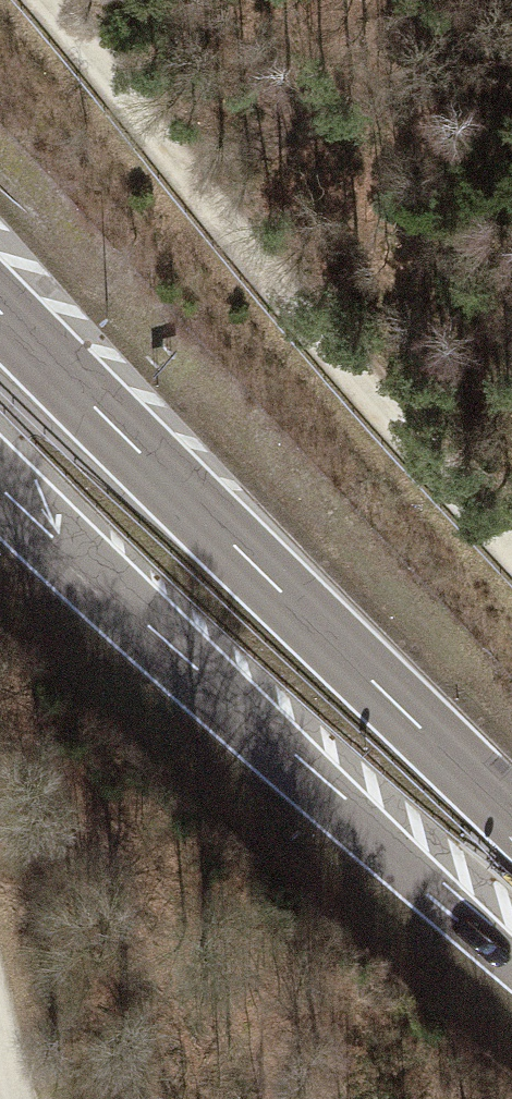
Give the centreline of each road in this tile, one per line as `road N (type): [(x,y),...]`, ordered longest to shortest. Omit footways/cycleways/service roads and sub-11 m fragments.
road 1 (track): [(44,0),(251,259),(511,561)]
road 2 (motorway): [(511,817),(0,313)]
road 3 (trunk): [(184,658),(511,953)]
road 4 (motorway): [(0,487),(184,658)]

